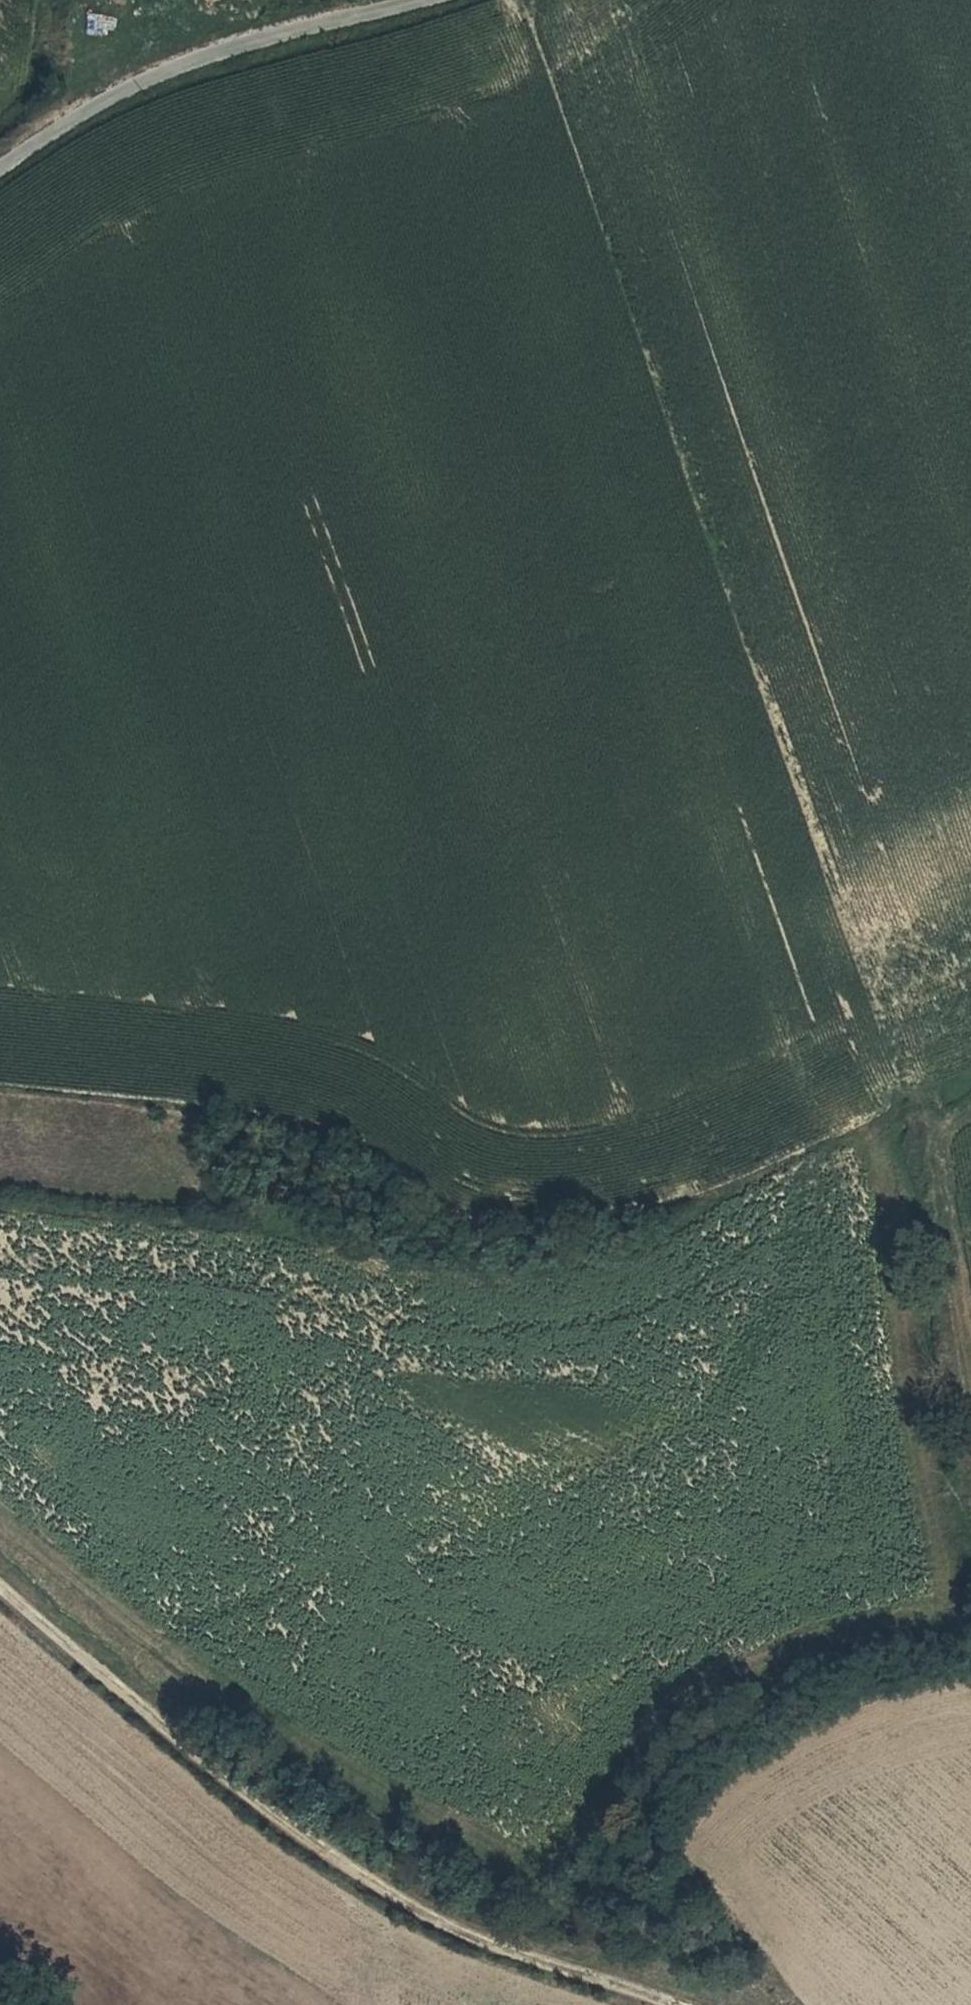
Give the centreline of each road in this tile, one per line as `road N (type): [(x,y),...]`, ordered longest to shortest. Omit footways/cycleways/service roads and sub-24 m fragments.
road 1 (track): [(0,1581),(197,1747),(374,1878),(494,1942),(689,2004)]
road 2 (unclassified): [(400,0),(150,74),(0,173)]

